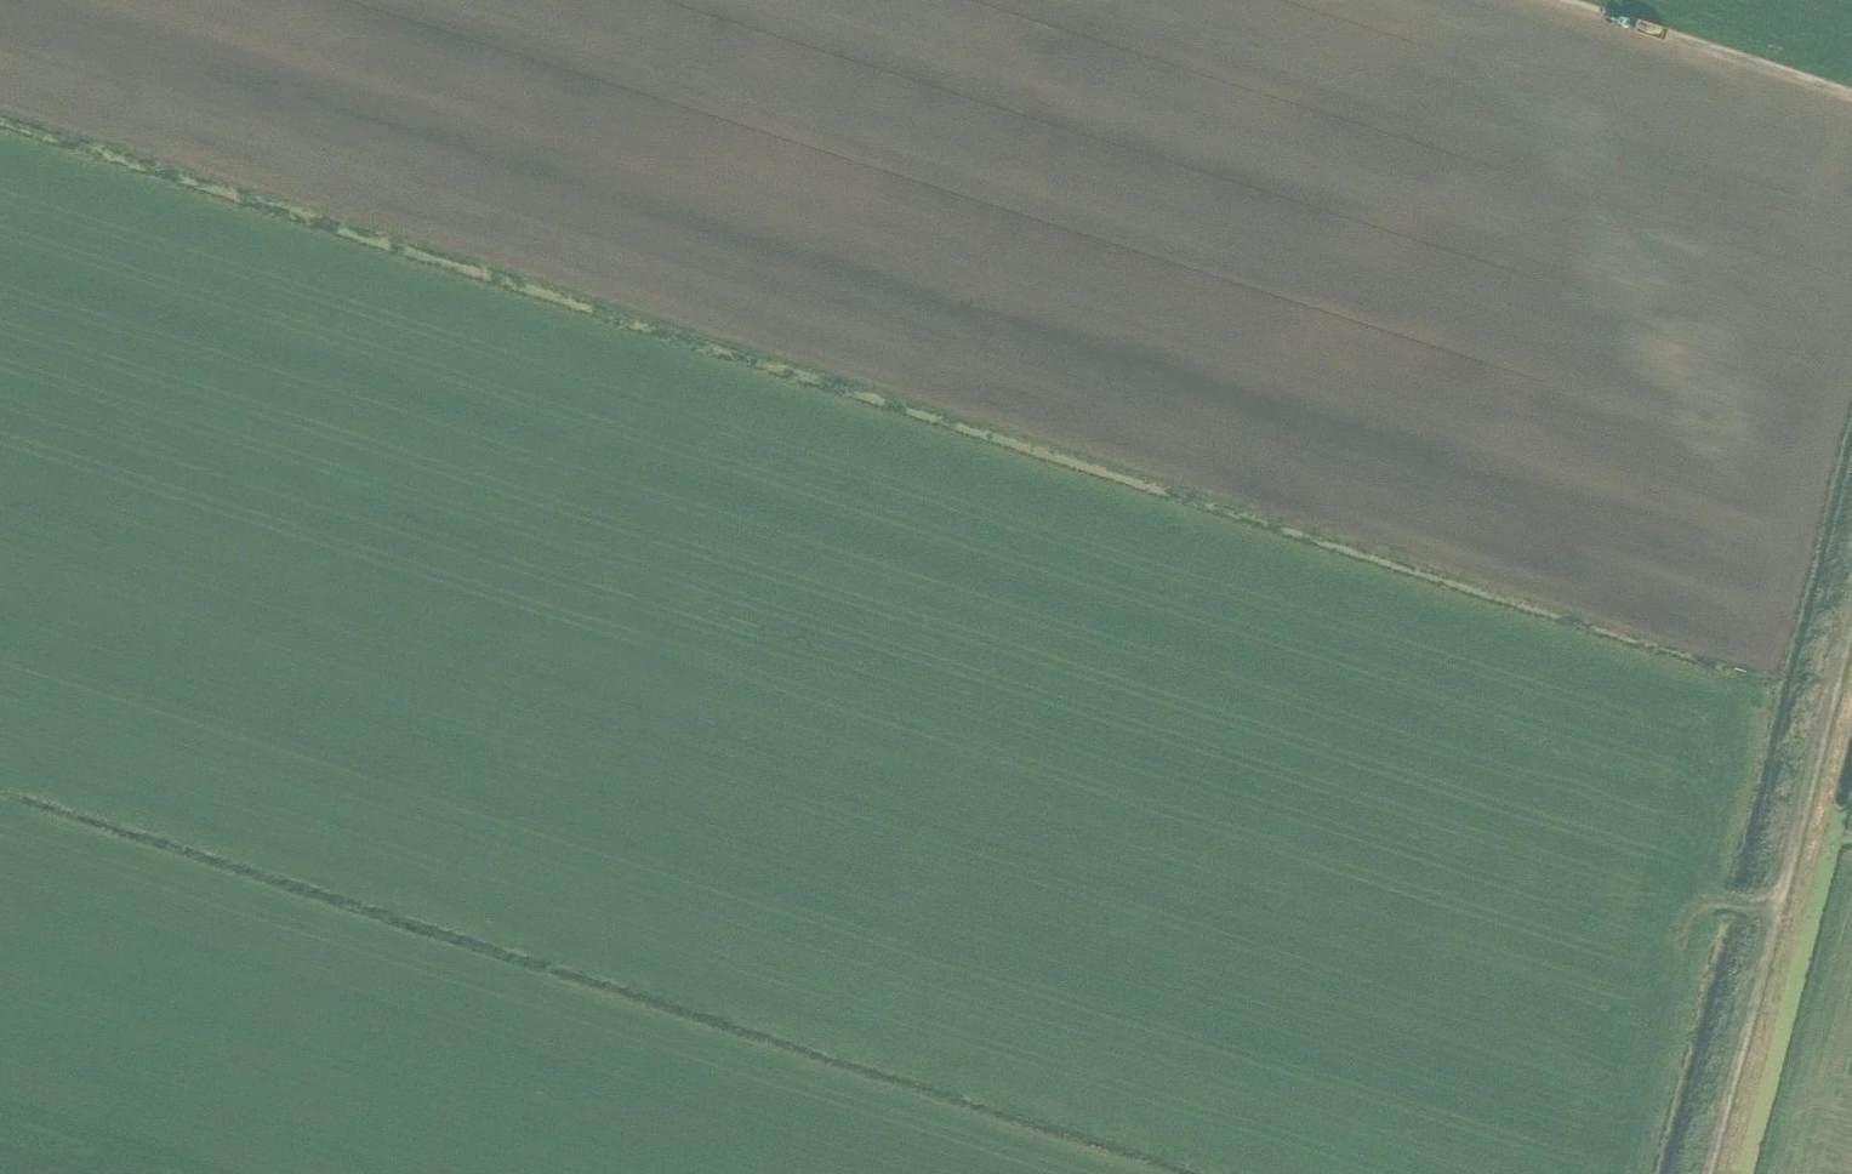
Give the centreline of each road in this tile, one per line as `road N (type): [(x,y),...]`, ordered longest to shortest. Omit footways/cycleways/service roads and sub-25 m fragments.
road 1 (track): [(1714,1173),(1851,642)]
road 2 (track): [(1534,0),(1851,101)]

